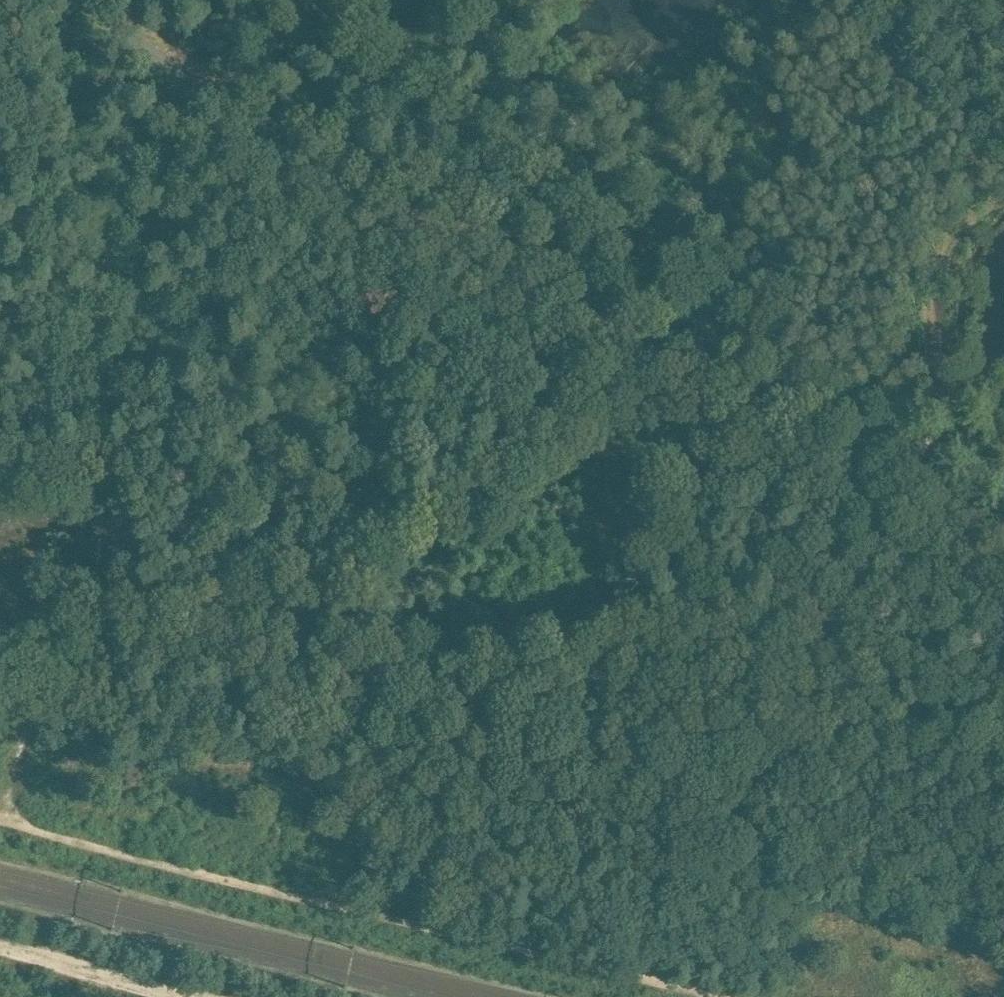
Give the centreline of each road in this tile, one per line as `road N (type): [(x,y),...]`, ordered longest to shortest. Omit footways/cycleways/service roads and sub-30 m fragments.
road 1 (track): [(0,820),(719,996)]
road 2 (track): [(235,996),(0,939)]

